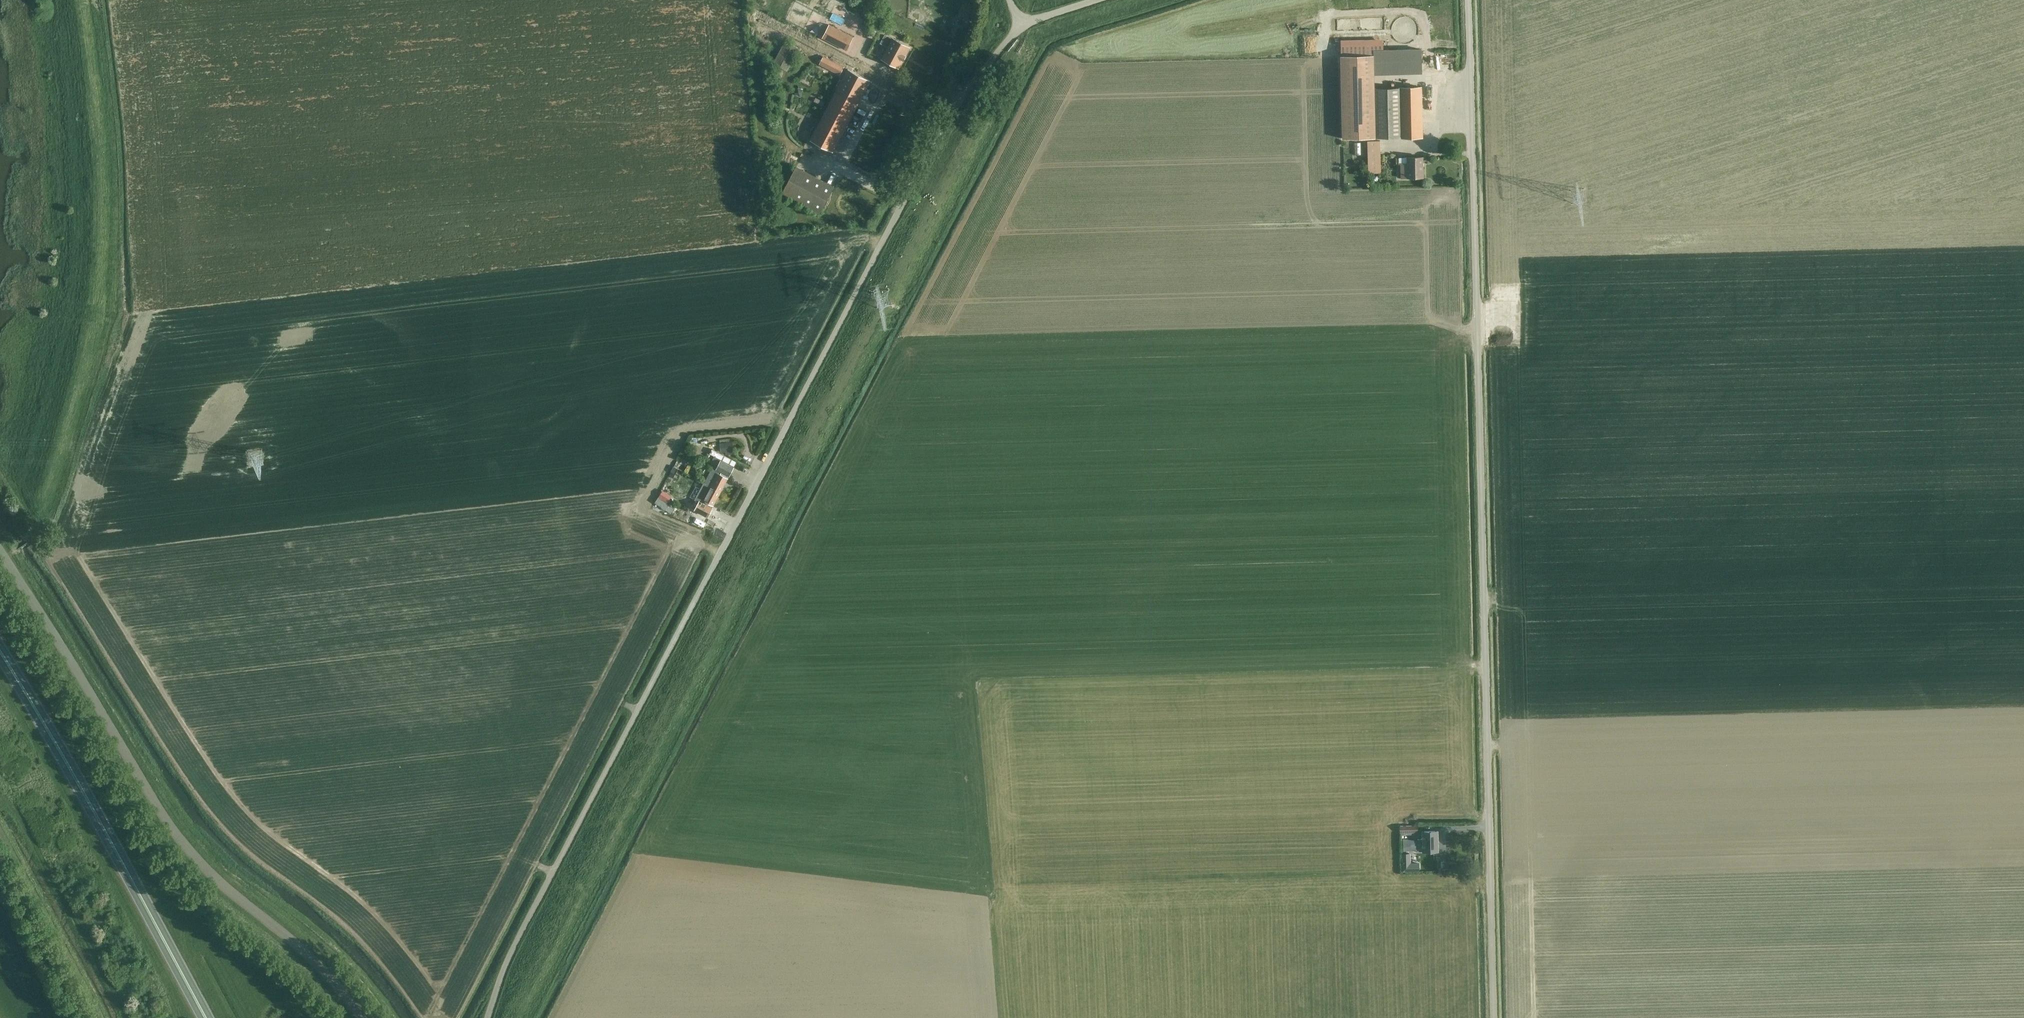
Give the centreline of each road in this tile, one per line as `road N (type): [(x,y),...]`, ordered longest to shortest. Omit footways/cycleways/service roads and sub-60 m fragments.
road 1 (unclassified): [(487,1017),(539,894),(917,178),(963,96),(1020,23)]
road 2 (unclassified): [(1493,1017),(1469,0)]
road 3 (unclassified): [(362,1017),(300,948),(190,855),(0,550)]
road 4 (trunk): [(205,1017),(0,650)]

